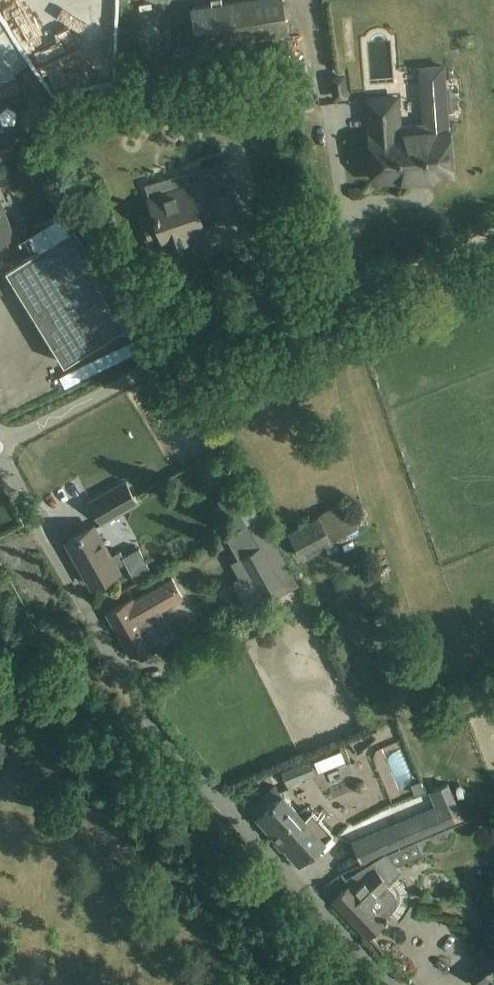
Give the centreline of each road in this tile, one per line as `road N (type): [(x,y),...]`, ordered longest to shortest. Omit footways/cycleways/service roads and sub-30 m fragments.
road 1 (unclassified): [(401,984),(153,725),(0,458)]
road 2 (unclassified): [(0,449),(165,360),(493,218)]

